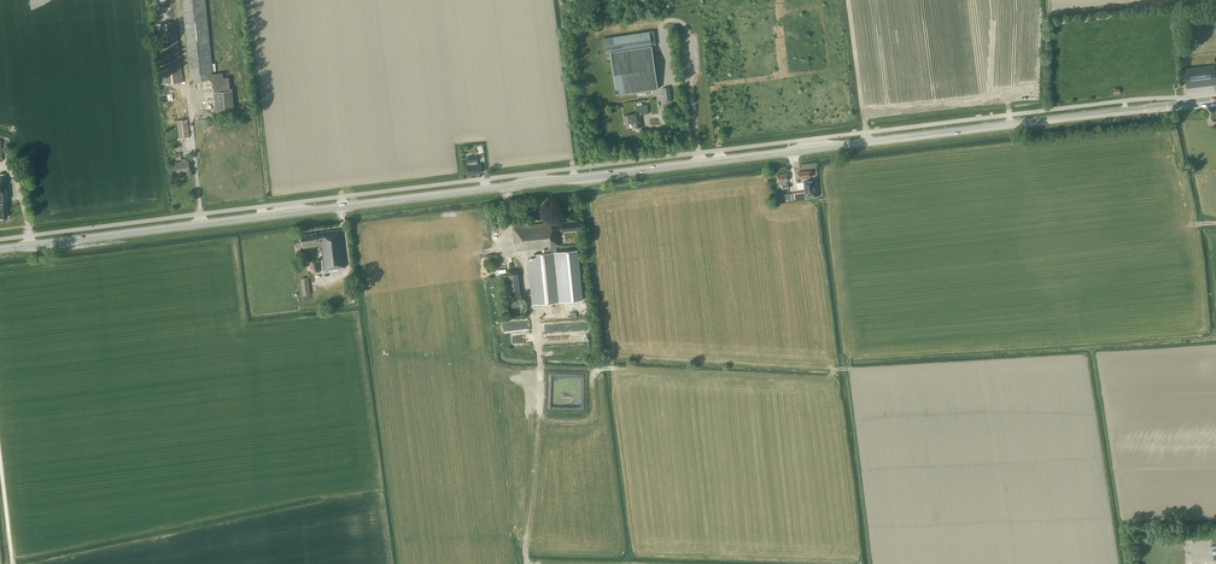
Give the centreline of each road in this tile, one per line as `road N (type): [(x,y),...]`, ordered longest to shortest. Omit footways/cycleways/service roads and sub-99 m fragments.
road 1 (primary): [(0,249),(1203,103)]

